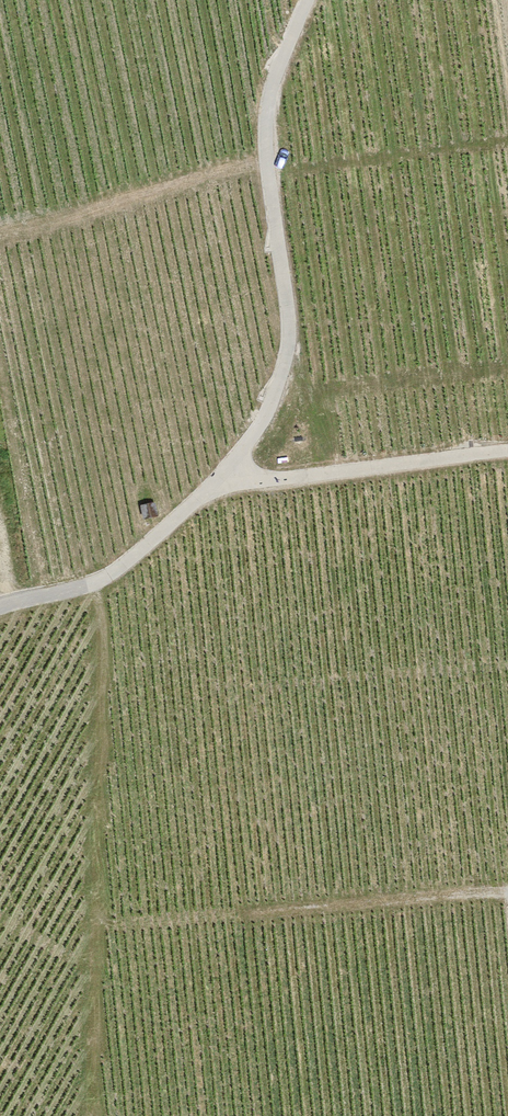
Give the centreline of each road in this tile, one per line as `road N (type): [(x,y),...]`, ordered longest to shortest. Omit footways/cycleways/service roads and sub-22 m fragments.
road 1 (track): [(311,0),(264,122),(293,321),(258,410),(191,508),(82,588),(0,606)]
road 2 (track): [(507,446),(207,484)]

